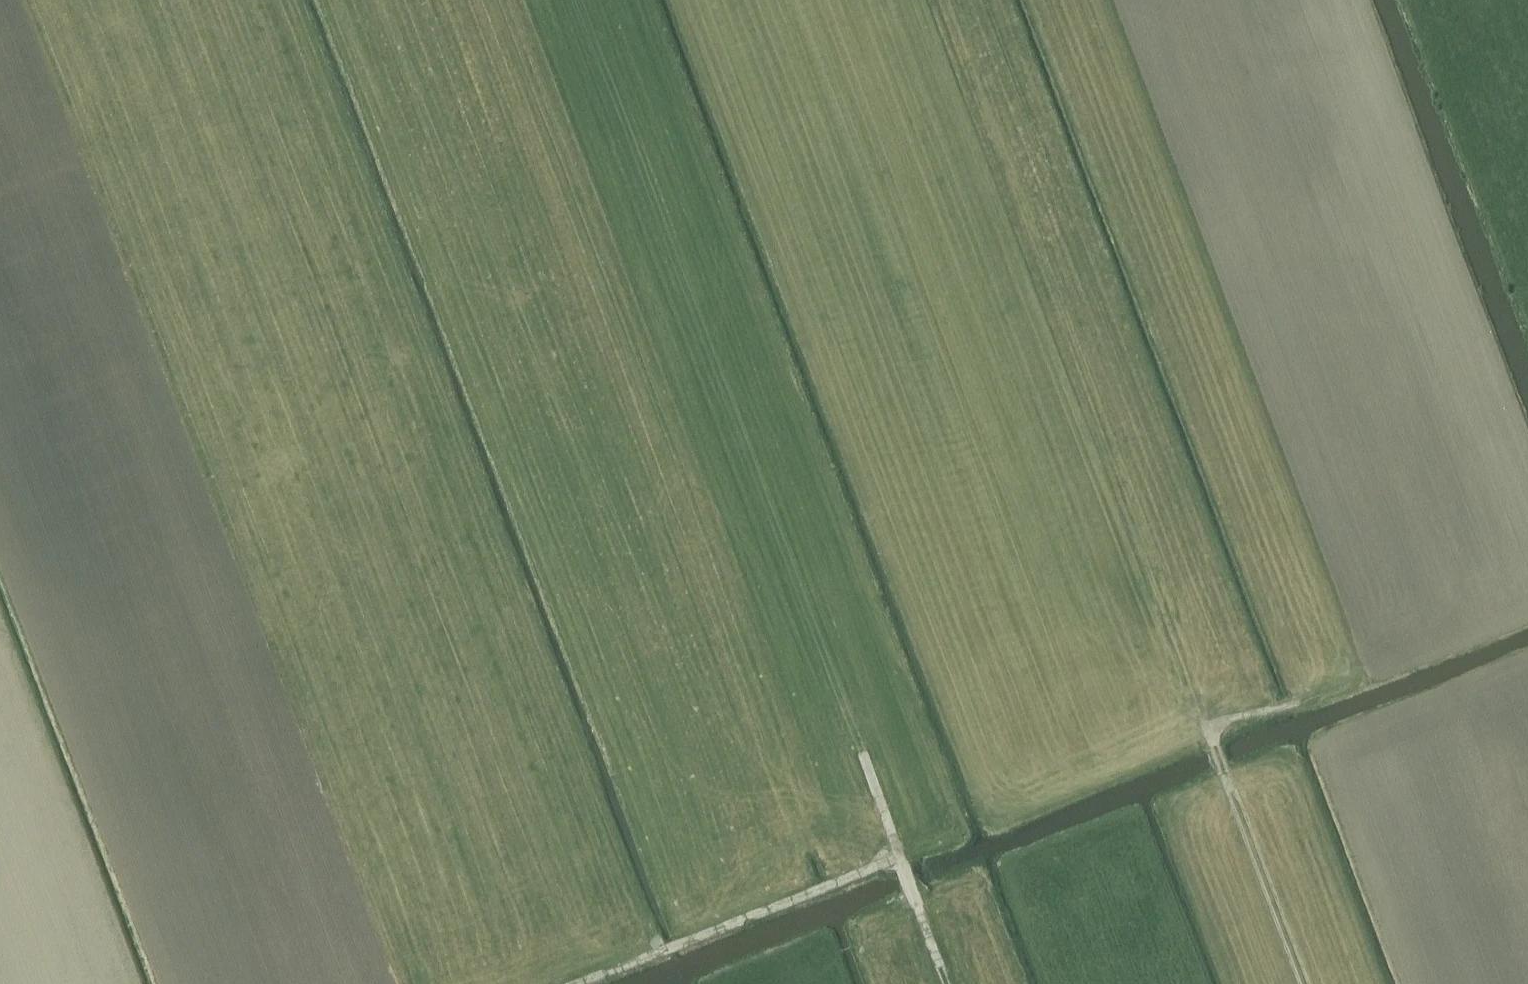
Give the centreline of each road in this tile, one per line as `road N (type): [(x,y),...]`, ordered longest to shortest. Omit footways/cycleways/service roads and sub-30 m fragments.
road 1 (track): [(948,983),(900,859),(579,983)]
road 2 (track): [(1306,983),(1210,728)]

